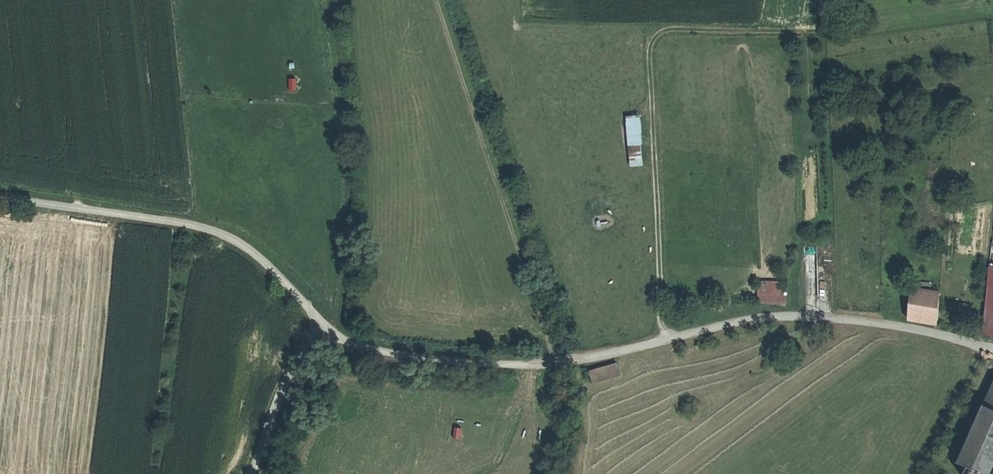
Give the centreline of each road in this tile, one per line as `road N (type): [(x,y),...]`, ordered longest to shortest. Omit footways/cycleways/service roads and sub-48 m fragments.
road 1 (track): [(0,196),(212,231),(242,244),(335,338),(423,362),(558,365),(752,320),(825,316)]
road 2 (track): [(663,340),(649,48),(659,36),(831,32),(834,0)]
road 3 (track): [(434,0),(558,365)]
road 4 (residential): [(825,316),(992,350)]
road 5 (track): [(335,338),(292,375),(252,473)]

